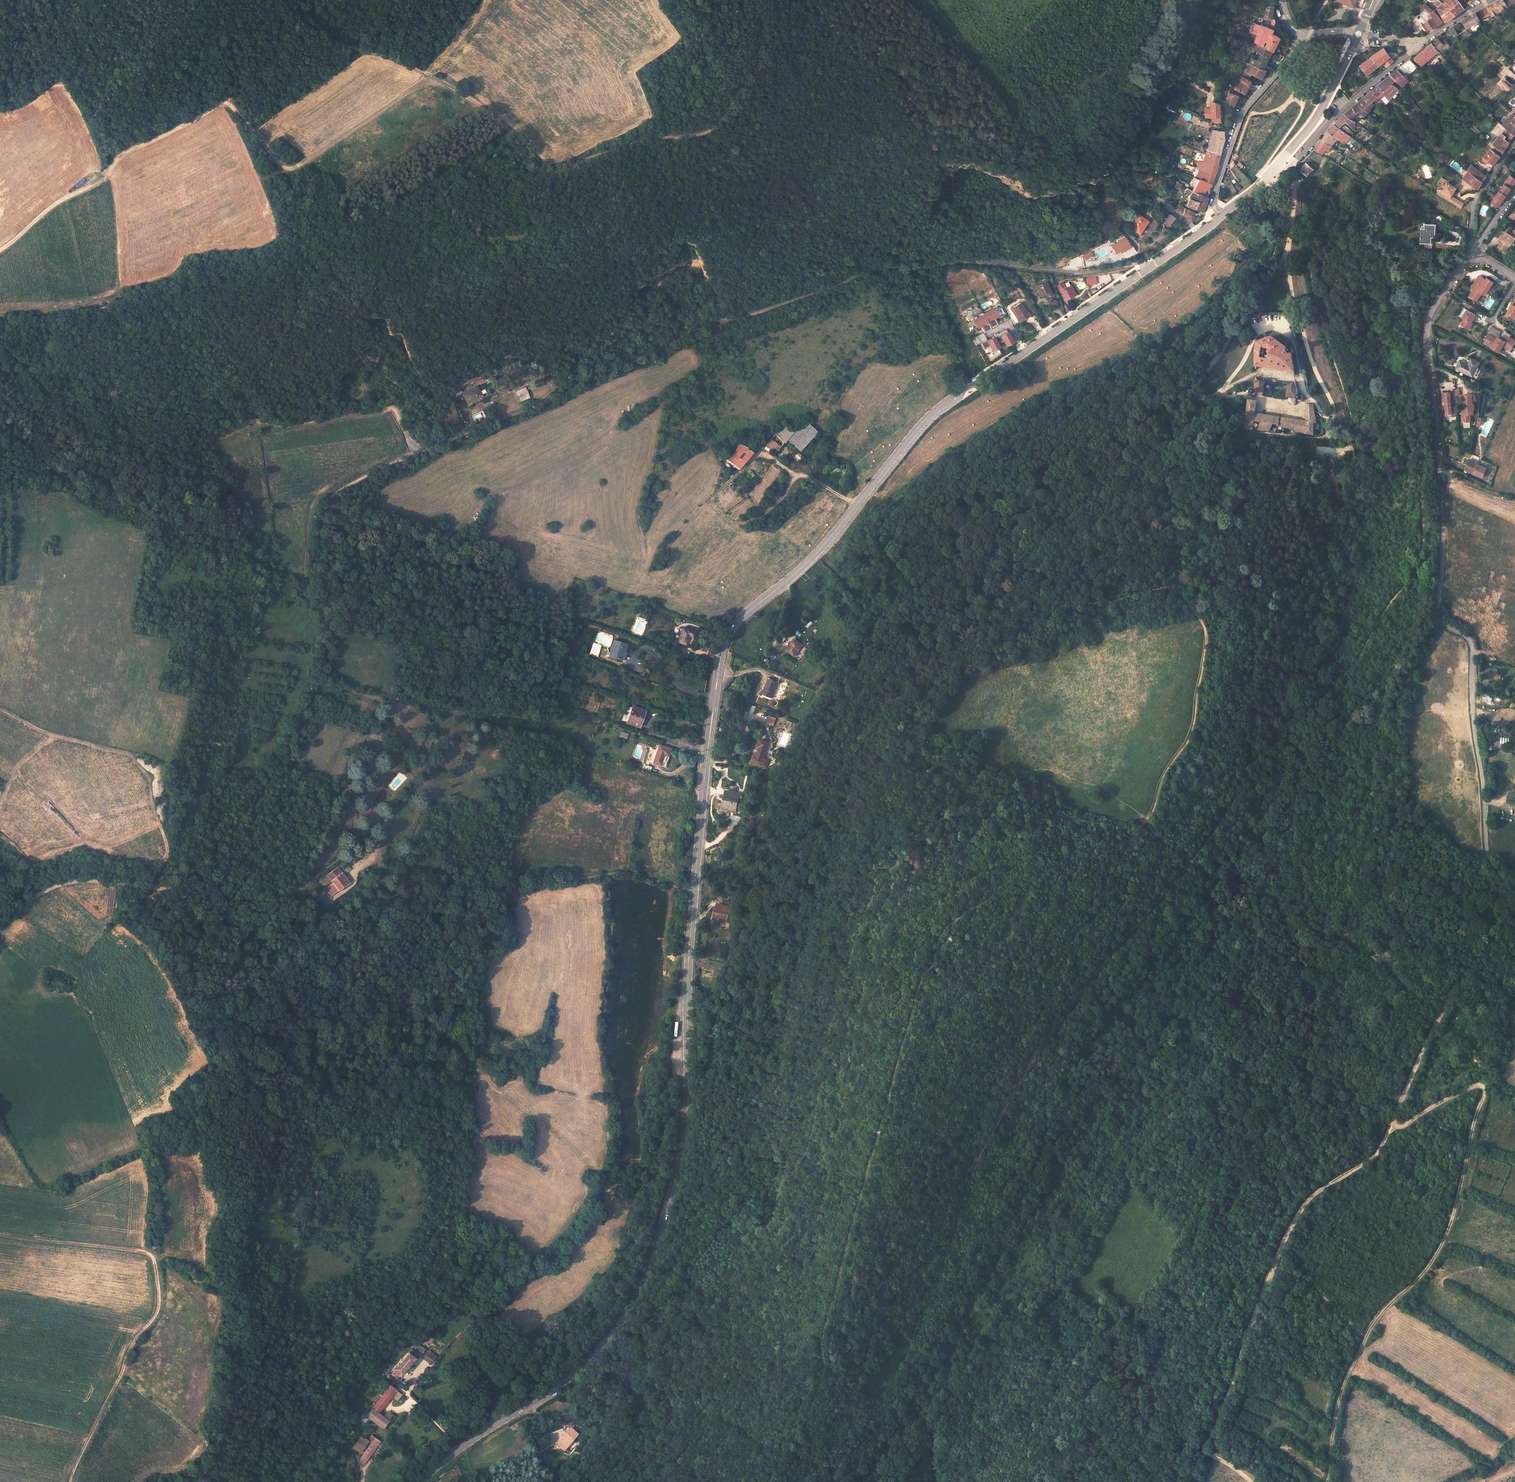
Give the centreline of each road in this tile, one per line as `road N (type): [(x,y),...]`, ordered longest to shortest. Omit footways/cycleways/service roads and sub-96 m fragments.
road 1 (track): [(962,549),(982,550),(1067,492),(1167,445),(1218,431),(1222,437),(1219,452),(1191,477),(1036,595),(1039,604),(1101,604),(1175,589),(1203,625),(1190,738),(1140,829)]
road 2 (track): [(1092,559),(1204,510),(1236,511),(1250,521),(1253,747),(1238,794),(1207,840),(1104,961),(1008,1103),(972,1171),(1006,1188)]
road 3 (track): [(1288,170),(1302,198),(1315,294),(1351,427),(1369,412),(1383,295),(1394,283),(1408,287),(1424,499),(1423,557),(1341,692),(1325,707),(1290,708)]
road 4 (secondary): [(1148,269),(933,414),(806,563),(733,628),(715,698),(694,894)]
road 5 (unclassified): [(1148,269),(1142,261),(1084,273),(984,263),(880,268),(687,332),(418,450),(392,407)]
road 6 (track): [(1290,708),(1288,768),(1243,859),(1117,1008),(1023,1151),(939,1338),(921,1393),(928,1405)]
road 7 (secondary): [(694,894),(688,1109),(646,1277),(580,1369),(418,1481)]
road 8 (unclassified): [(1472,254),(1427,326),(1444,519),(1437,619),(1471,643),(1486,847),(1514,885)]
road 9 (track): [(1512,932),(1459,980),(1375,1158),(1316,1194),(1295,1220),(1222,1409),(1182,1481)]
road 10 (track): [(928,1405),(1072,1271),(1153,1137),(1234,1046),(1314,1004)]
road 11 (track): [(782,1481),(820,1383),(899,1057),(939,939)]
road 12 (track): [(1391,1125),(1485,1085),(1448,1231),(1435,1258),(1366,1336),(1338,1403),(1326,1481)]
road 13 (track): [(224,829),(257,794),(313,693),(325,652),(317,529),(337,490),(418,450)]
road 14 (track): [(71,1481),(135,1342),(165,1310),(161,1266),(148,1252),(0,1234)]
road 15 (unclassified): [(694,894),(625,873),(510,881),(295,921)]
road 16 (track): [(1314,1004),(1357,895),(1400,705),(1437,619)]
road 17 (track): [(1140,829),(979,807),(936,819),(925,836),(980,847),(992,880),(988,897),(939,939)]
road 18 (track): [(688,1109),(670,1118),(652,1181),(606,1185),(588,1158),(504,1096),(479,1065),(412,1032)]
road 19 (track): [(1326,420),(1335,472),(1310,558),(1290,708)]
road 20 (track): [(0,925),(65,883),(171,889),(192,883),(211,867),(224,829)]
road 21 (track): [(0,250),(126,151),(224,104)]
road 22 (track): [(224,104),(291,168),(412,90),(439,82)]
road 23 (track): [(0,875),(85,848),(177,870),(224,829)]
road 24 (unclassified): [(1421,43),(1332,119),(1288,170),(1264,180)]
road 25 (residential): [(1303,35),(1242,112),(1216,185),(1213,203),(1222,215)]
road 26 (secondary): [(1357,35),(1319,111),(1264,180)]
road 27 (track): [(0,709),(45,733),(134,755)]
road 28 (residential): [(1514,137),(1471,207),(1472,254)]

